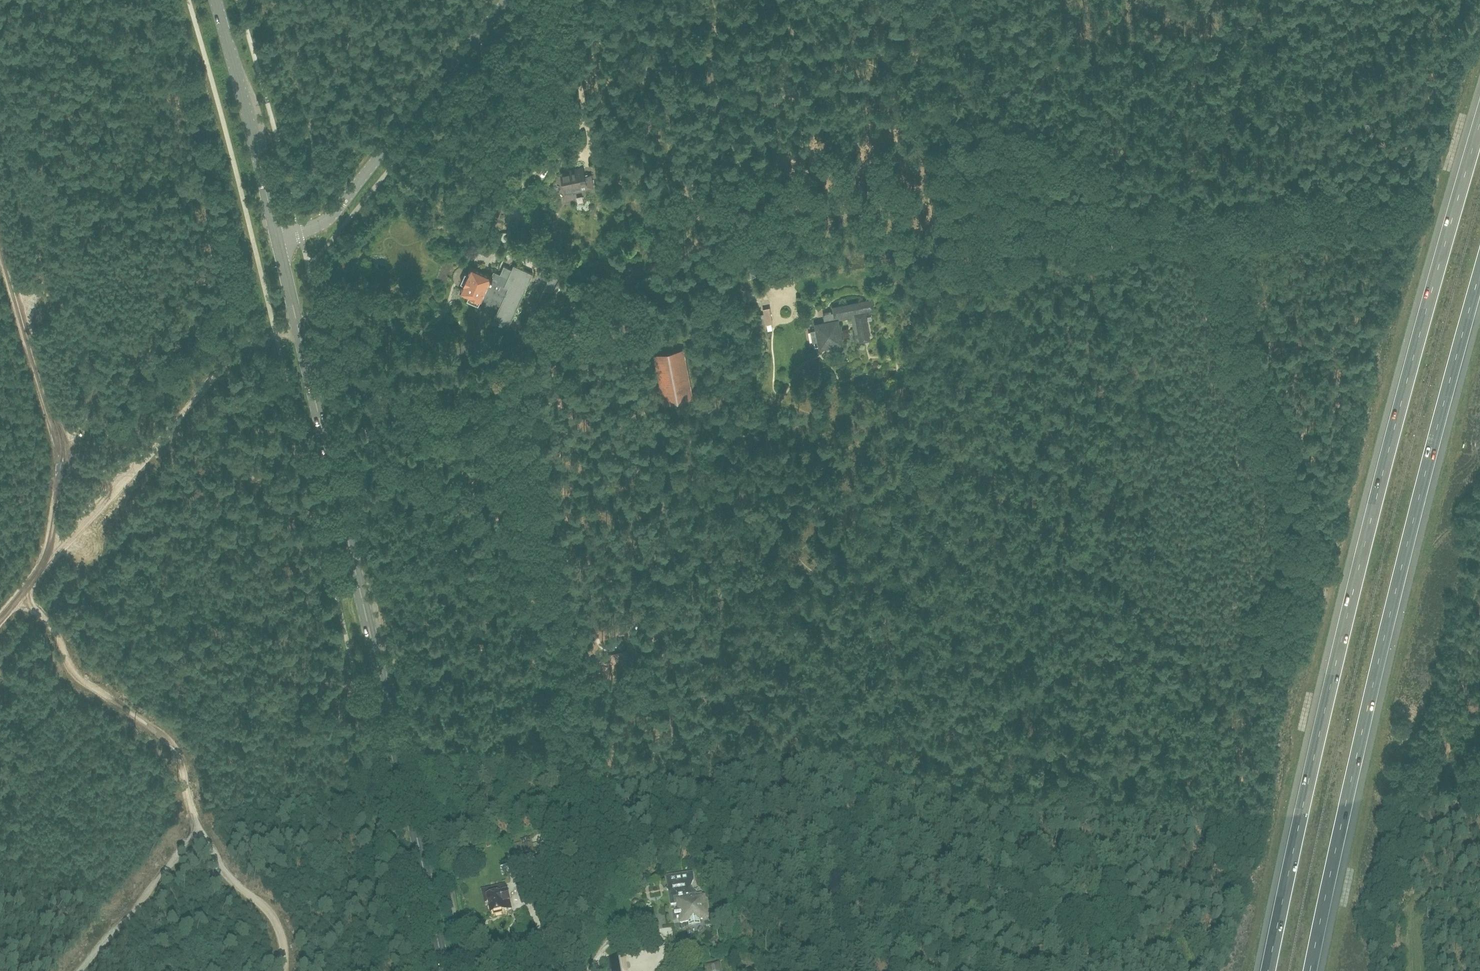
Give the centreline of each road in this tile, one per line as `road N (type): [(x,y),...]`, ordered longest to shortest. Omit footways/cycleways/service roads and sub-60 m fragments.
road 1 (motorway): [(1479,122),(1384,465),(1268,970)]
road 2 (secondary): [(443,970),(277,236)]
road 3 (motorway): [(1310,970),(1383,640),(1479,270)]
road 4 (tertiary): [(277,236),(329,217),(507,0)]
road 5 (secondary): [(277,236),(216,0)]
road 6 (track): [(1479,880),(1414,896),(1414,970)]

